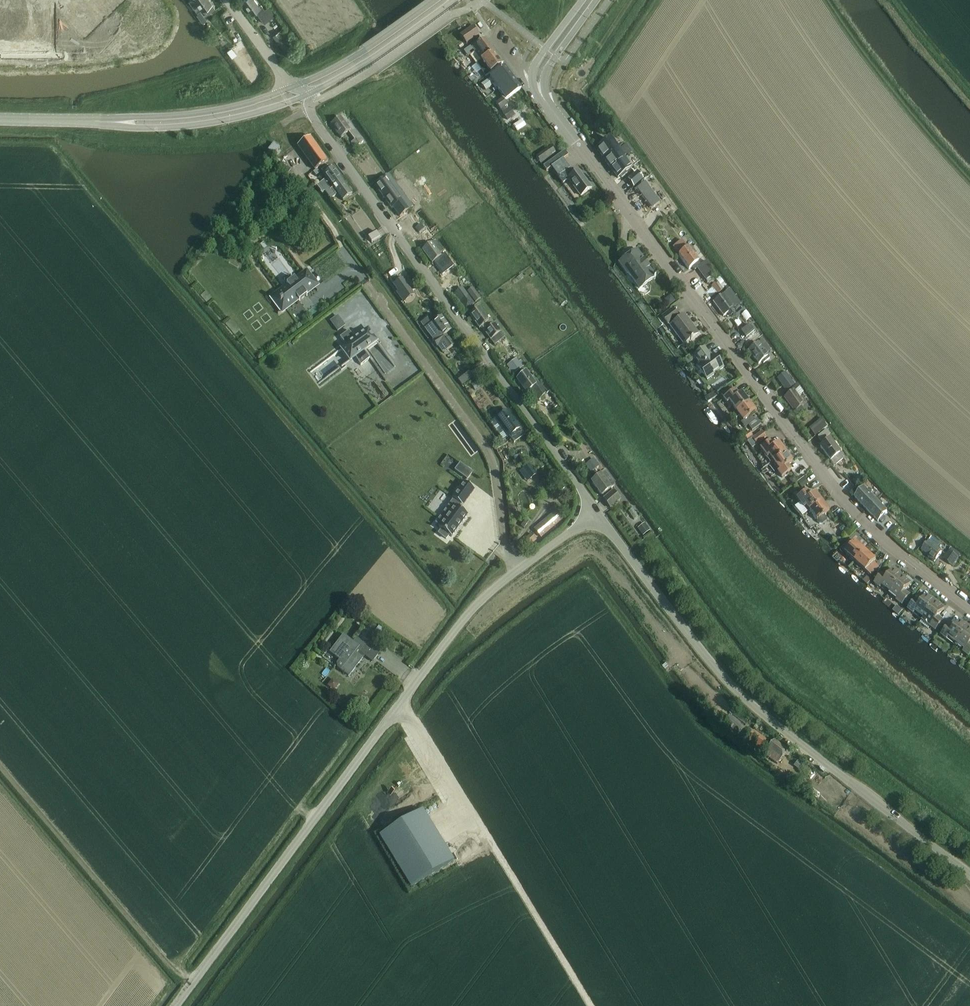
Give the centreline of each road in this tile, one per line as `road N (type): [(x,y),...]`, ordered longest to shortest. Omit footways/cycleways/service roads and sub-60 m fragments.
road 1 (secondary): [(969,610),(852,512),(543,98)]
road 2 (unclassified): [(175,1005),(398,705),(473,611),(519,569)]
road 3 (unclassified): [(969,874),(736,690),(596,512)]
road 4 (unclassified): [(596,512),(319,126),(306,96)]
road 5 (residential): [(519,569),(506,552),(491,455),(366,285)]
road 6 (secondary): [(99,121),(200,124),(306,96)]
road 7 (track): [(591,1005),(495,846),(480,836)]
road 8 (secondary): [(290,89),(212,111),(99,121)]
road 9 (secondary): [(306,96),(454,0)]
road 10 (secondary): [(437,0),(363,54),(290,89)]

